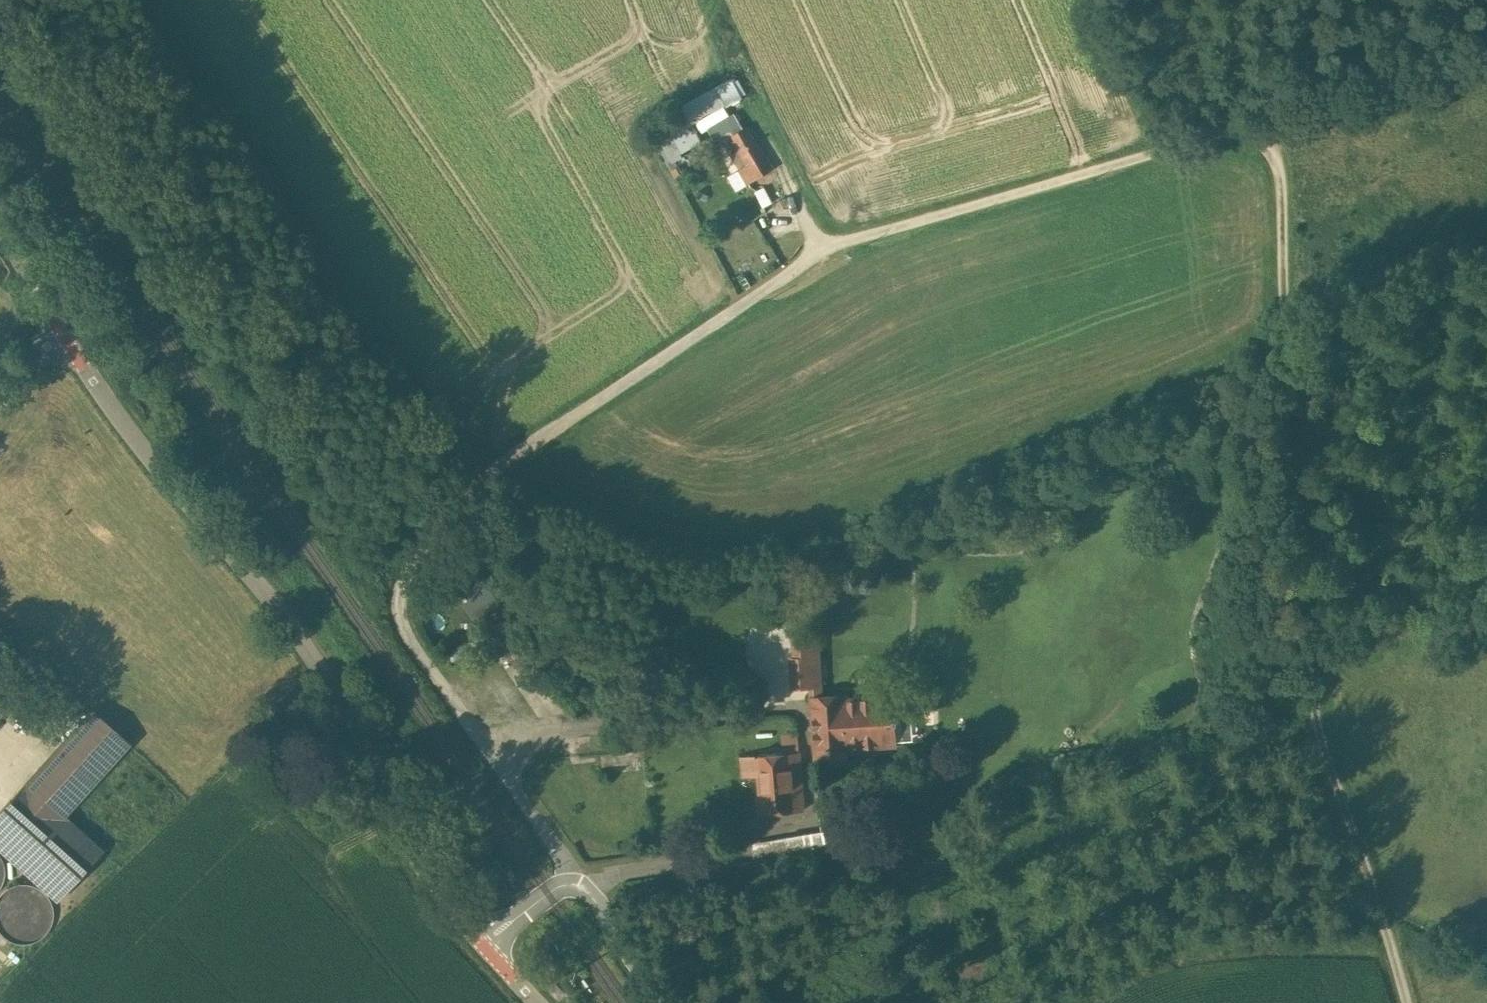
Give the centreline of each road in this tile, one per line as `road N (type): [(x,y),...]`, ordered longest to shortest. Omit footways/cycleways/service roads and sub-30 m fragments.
road 1 (track): [(484,748),(400,627),(402,597),(430,538),(475,483),(816,252),(1226,131)]
road 2 (track): [(1407,1002),(1307,697),(1283,195),(1269,145),(1252,131)]
road 3 (unclassified): [(61,339),(317,665),(431,879),(482,944)]
road 4 (unclassified): [(579,885),(484,748)]
road 5 (unclassified): [(659,1002),(579,885)]
road 6 (unclassified): [(0,229),(61,339)]

